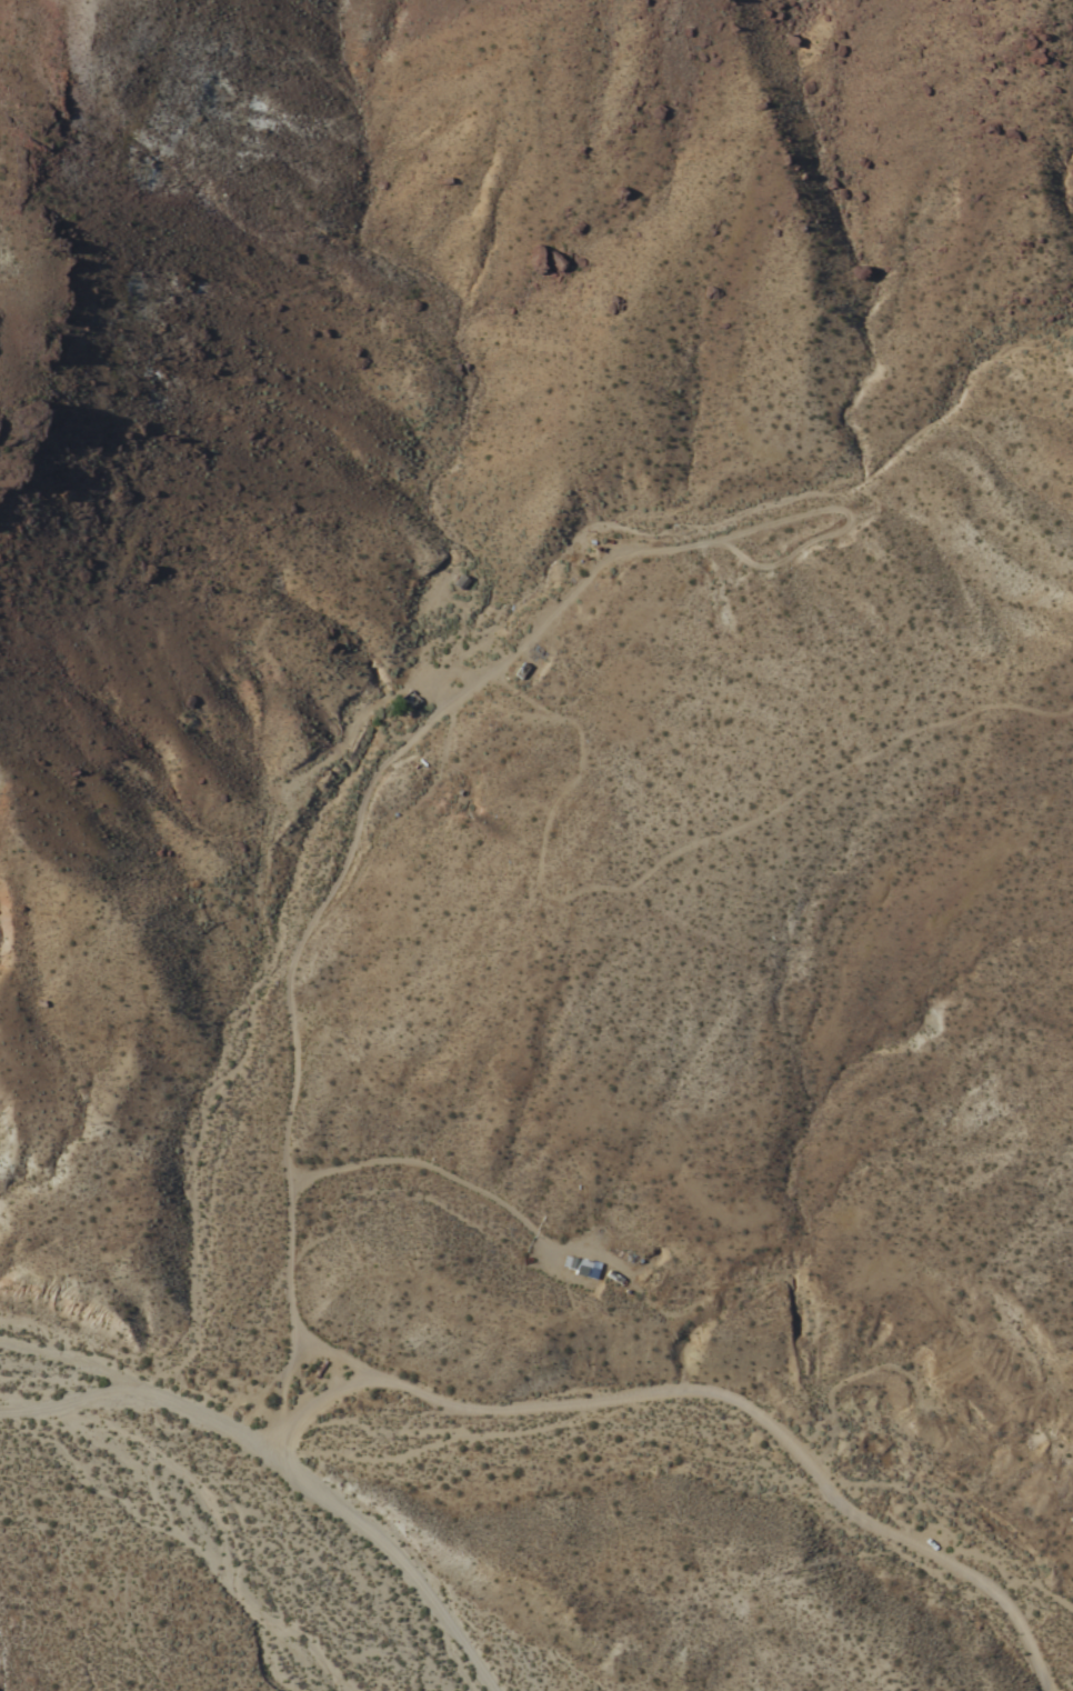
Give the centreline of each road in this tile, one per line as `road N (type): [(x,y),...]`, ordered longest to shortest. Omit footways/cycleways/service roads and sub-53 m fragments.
road 1 (residential): [(260,1440),(342,1391),(380,1382),(509,1403),(679,1387),(725,1393),(752,1408),(874,1518),(989,1579),(1063,1690)]
road 2 (track): [(1072,705),(1043,711),(980,704),(905,728),(756,814),(673,849),(615,888),(591,885),(555,898),(536,892),(539,833),(551,806)]
road 3 (track): [(289,1003),(329,965),(410,923),(452,889),(527,806),(551,806)]
road 4 (track): [(0,1342),(110,1374),(260,1440)]

